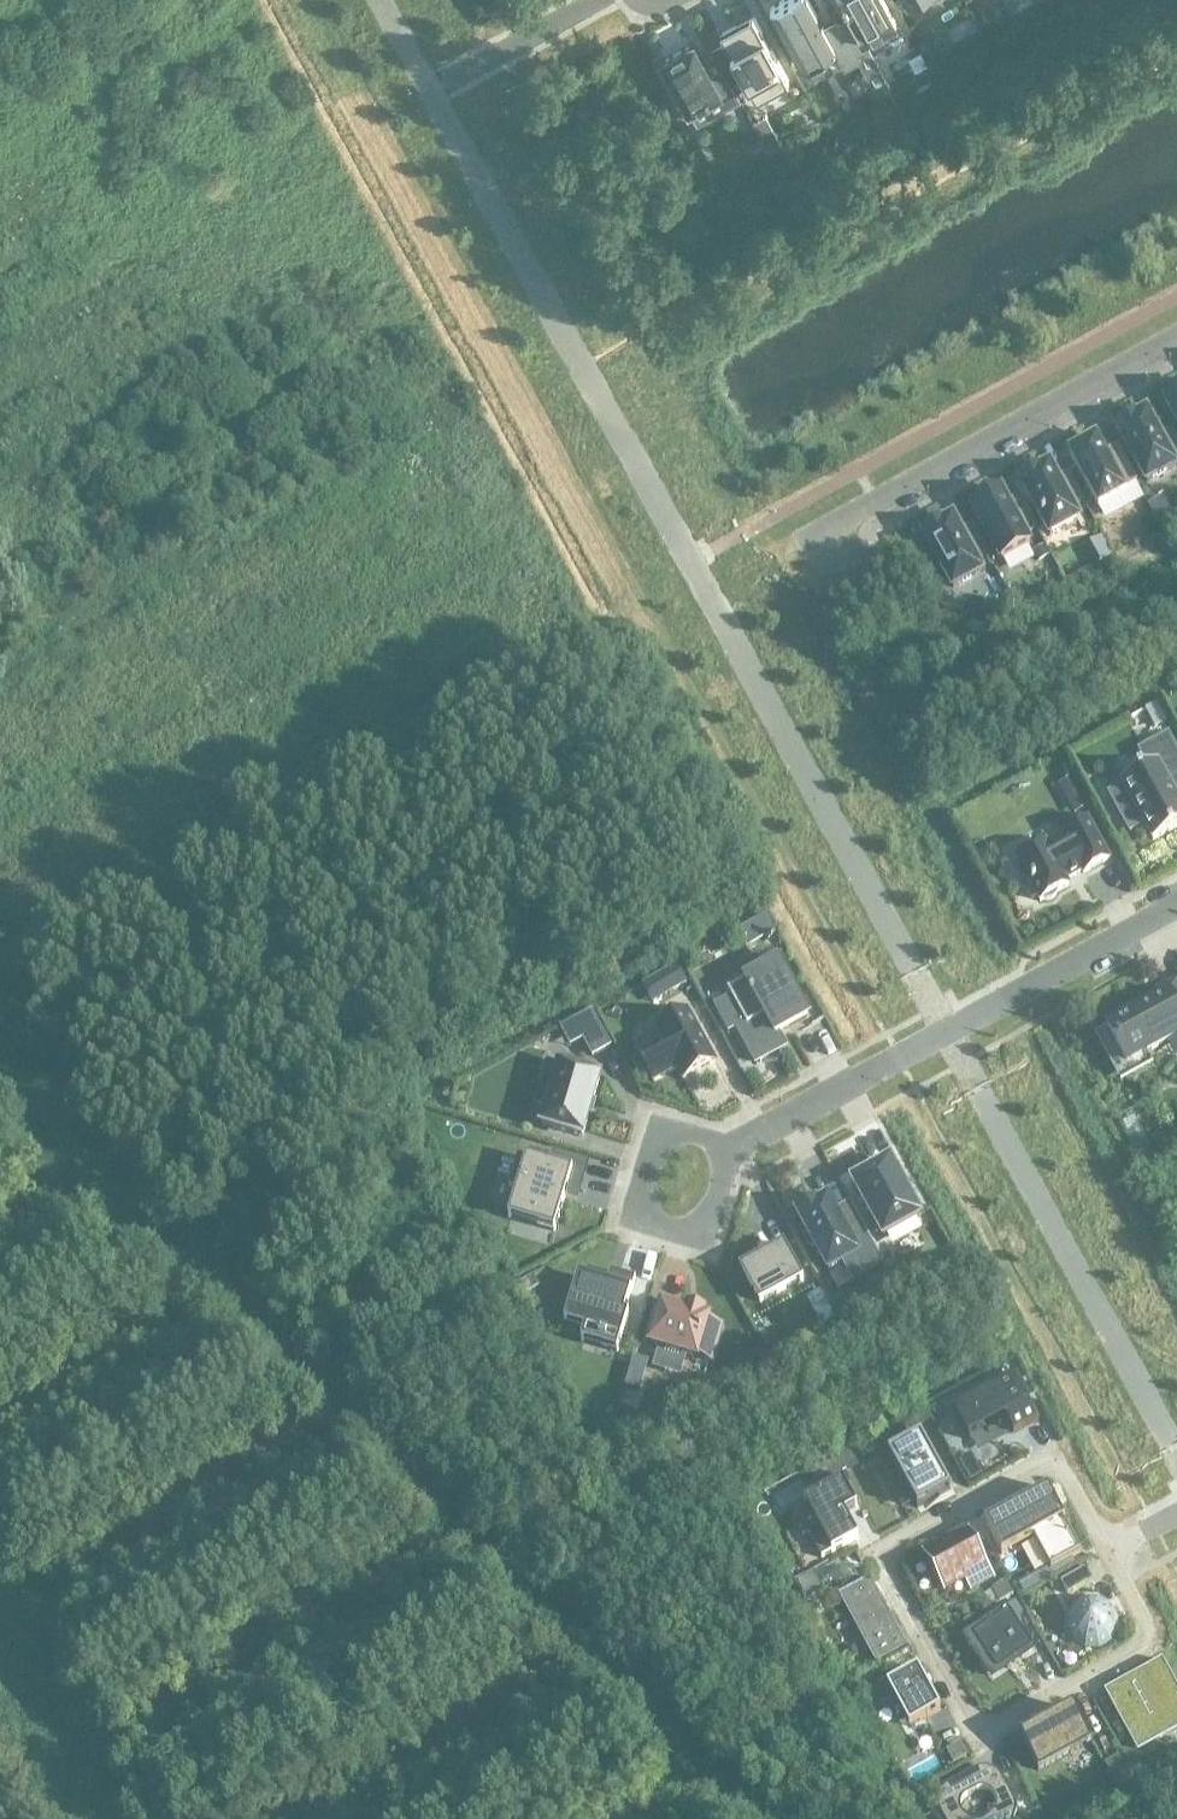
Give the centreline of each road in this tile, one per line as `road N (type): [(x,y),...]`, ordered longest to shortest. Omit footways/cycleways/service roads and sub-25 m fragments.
road 1 (residential): [(1104,1555),(1052,1459),(878,1553),(977,1736),(1151,1642)]
road 2 (residential): [(1176,899),(673,1179)]
road 3 (residential): [(1176,334),(784,549)]
road 4 (unclassified): [(431,92),(594,0)]

